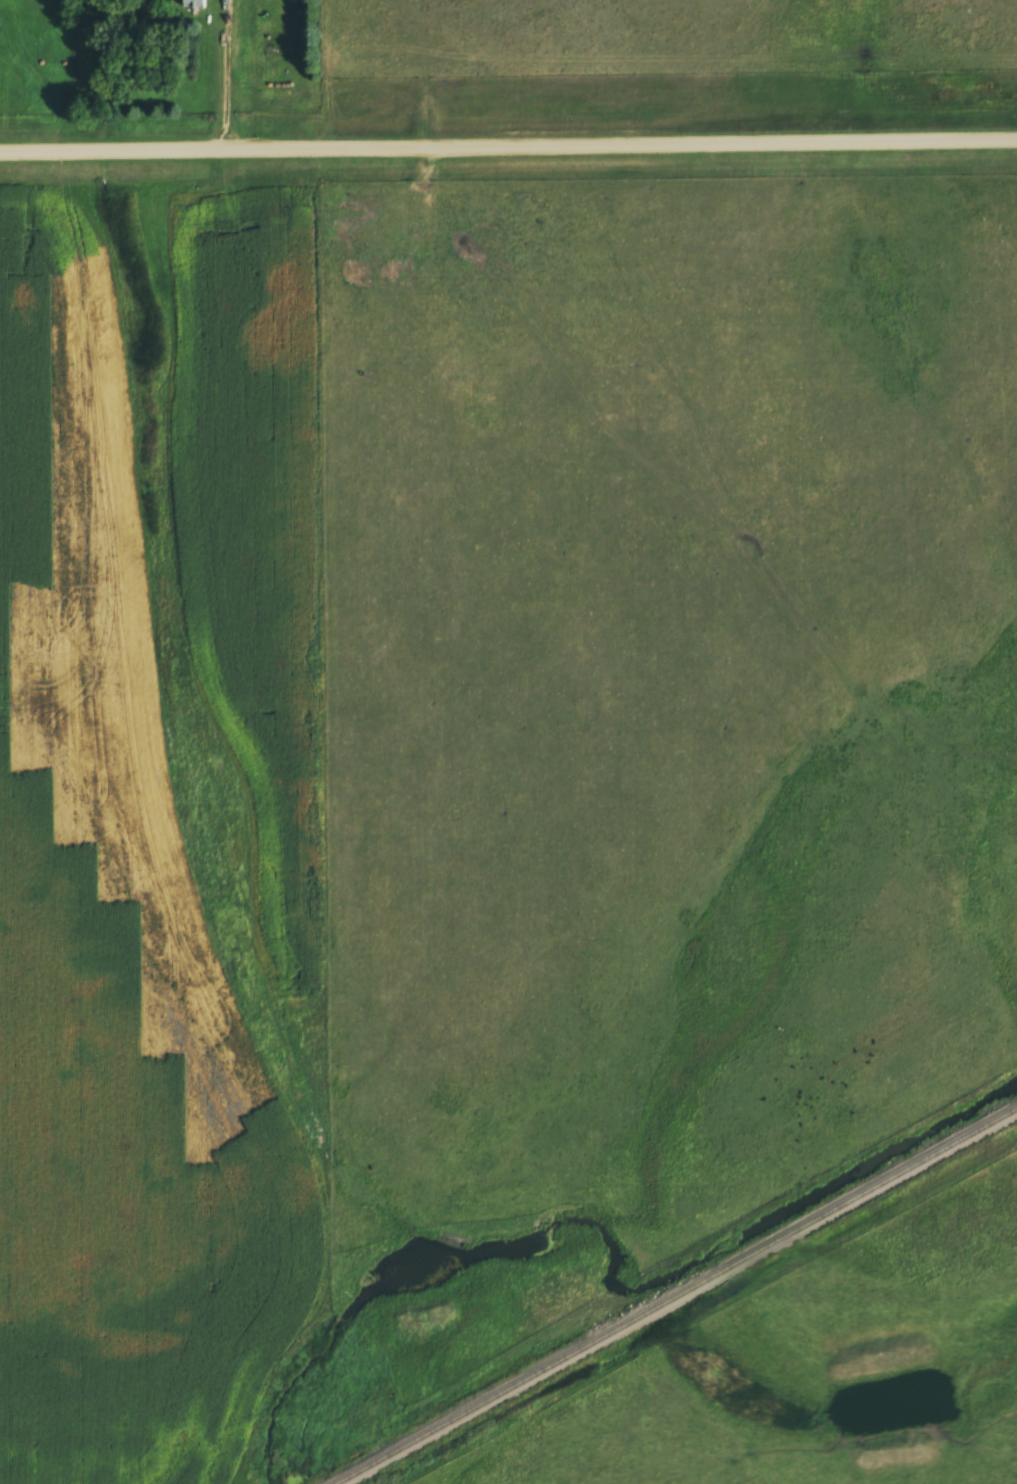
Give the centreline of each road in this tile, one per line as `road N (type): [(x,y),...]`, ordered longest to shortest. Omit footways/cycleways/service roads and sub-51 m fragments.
road 1 (residential): [(1016,139),(0,154)]

